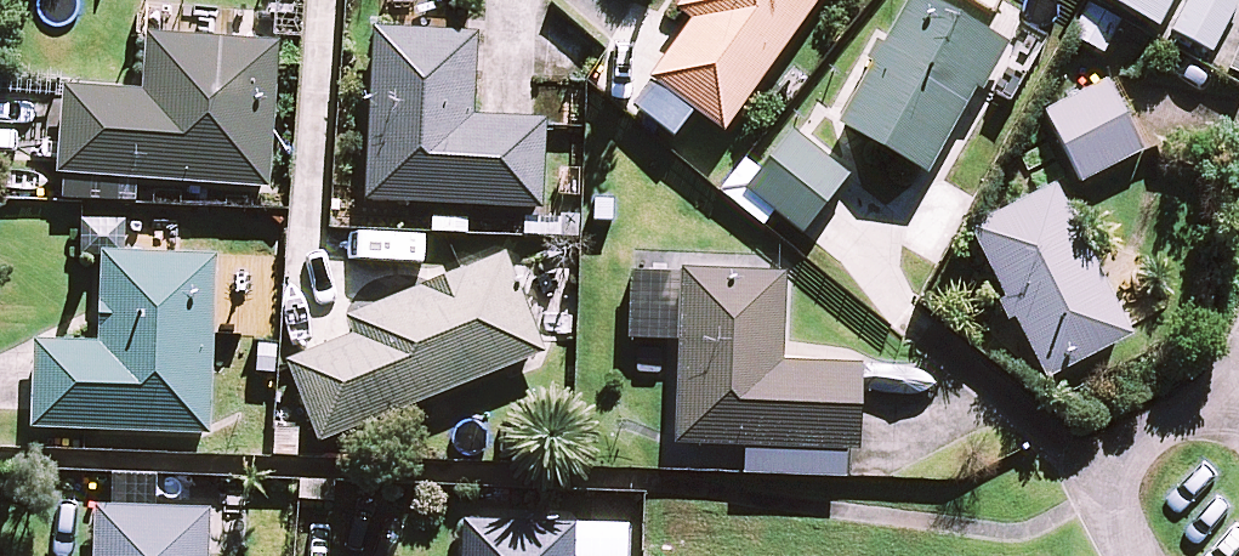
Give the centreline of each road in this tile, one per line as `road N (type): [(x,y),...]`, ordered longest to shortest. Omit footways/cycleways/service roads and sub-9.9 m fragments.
road 1 (residential): [(1141,555),(1123,488),(1152,429)]

